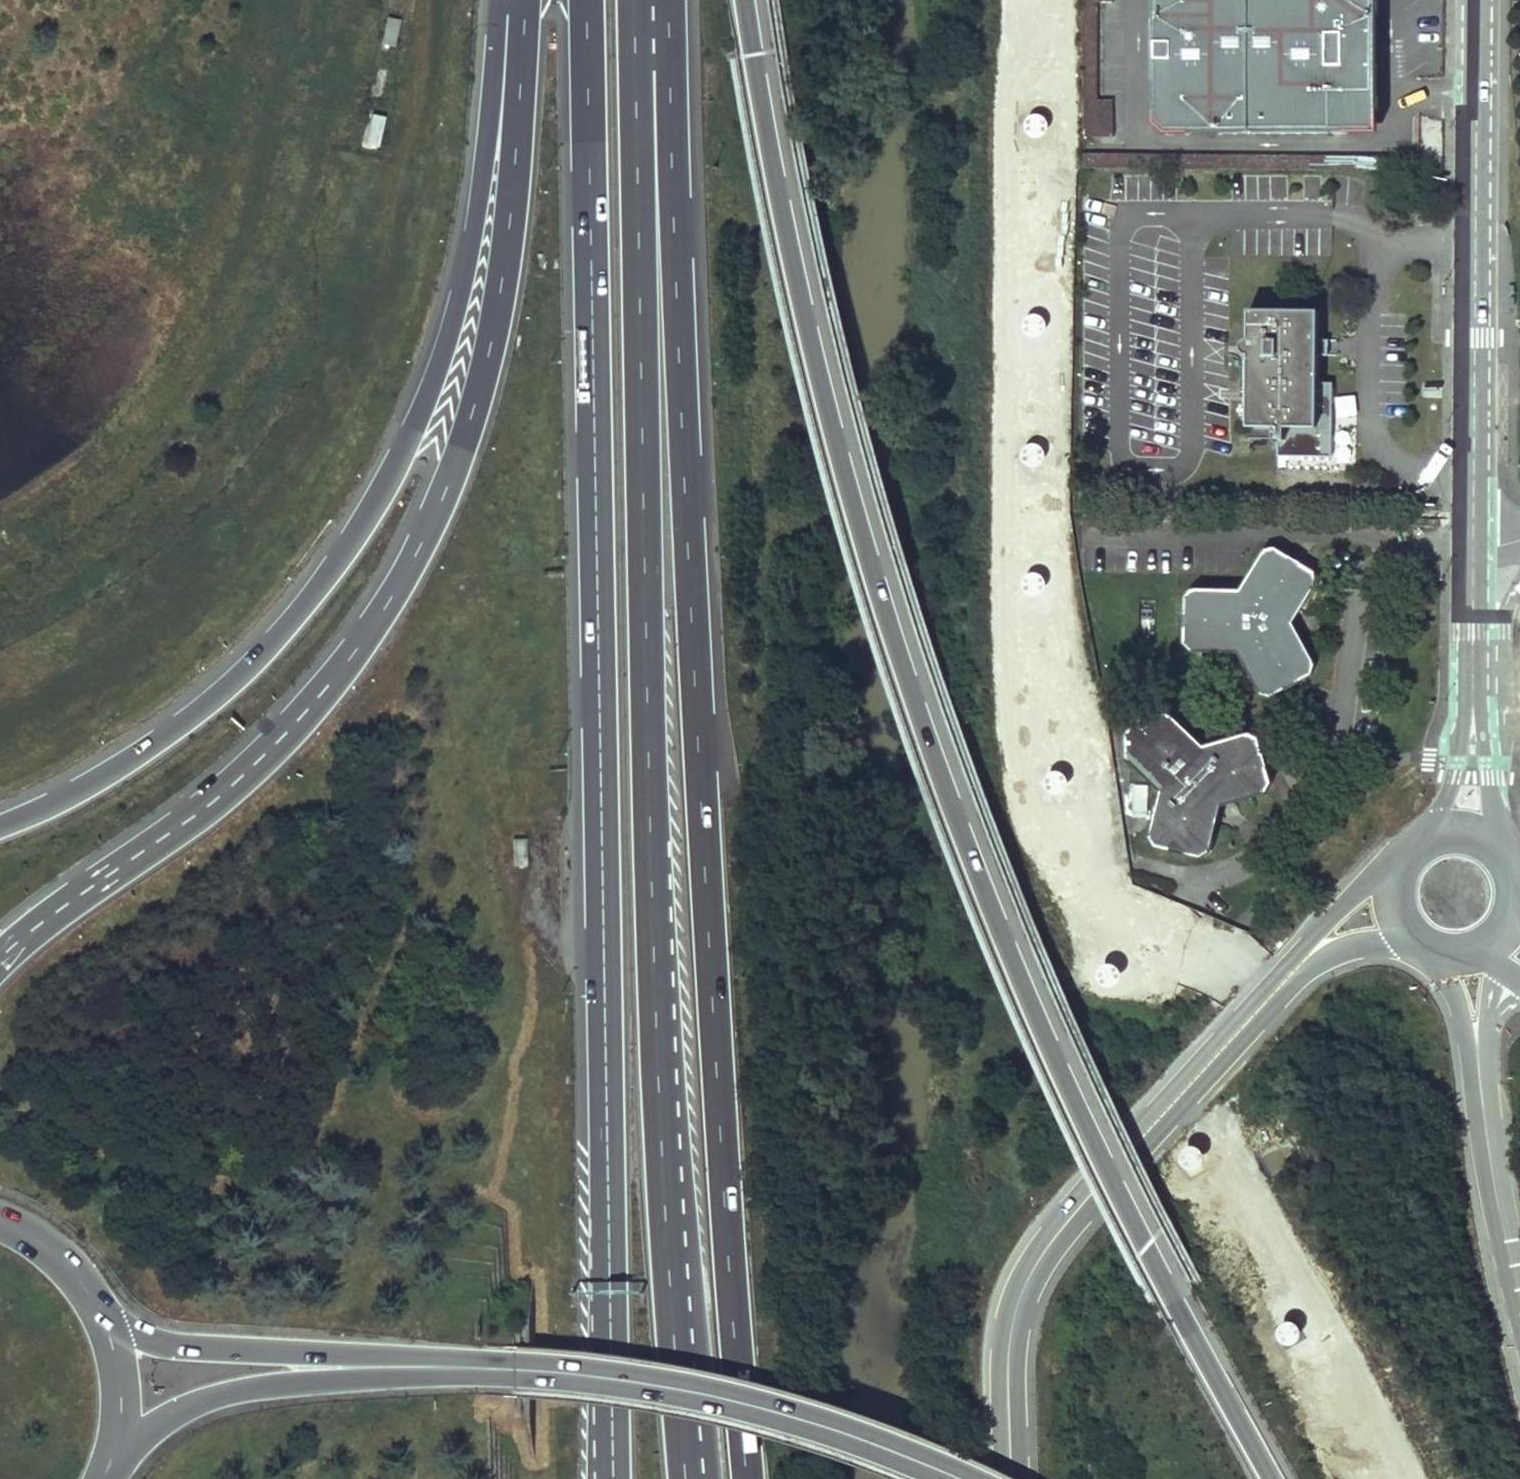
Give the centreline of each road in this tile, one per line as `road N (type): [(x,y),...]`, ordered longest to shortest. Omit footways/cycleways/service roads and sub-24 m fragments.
road 1 (motorway): [(1275,1478),(1056,1048),(933,738),(787,215),(747,0)]
road 2 (motorway): [(588,0),(611,1478)]
road 3 (motorway): [(524,0),(513,197),(493,334),(458,460),(396,591),(355,654),(238,781),(0,956)]
road 4 (motorway): [(748,1478),(686,564),(659,336)]
road 5 (motorway): [(686,1478),(653,947),(645,562),(659,336)]
road 6 (motorway): [(503,0),(464,273),(442,353),(384,489),(279,639),(226,690),(91,784),(0,826)]
road 7 (secondary): [(1290,975),(1051,1243),(1021,1289),(996,1378),(1002,1478)]
road 8 (trunk): [(378,1369),(569,1376),(692,1393),(831,1429),(963,1478)]
road 9 (secondary): [(1475,0),(1471,546)]
road 10 (motorway): [(659,336),(651,0)]
road 11 (secondary): [(1504,858),(1488,592),(1471,546)]
road 12 (secondary): [(1471,546),(1451,785),(1425,840)]
road 13 (trunk): [(115,1457),(210,1396),(378,1369)]
road 14 (trunk): [(378,1369),(170,1346),(106,1330)]
road 15 (secondary): [(1519,1316),(1480,1091)]
road 16 (secondary): [(1400,865),(1337,914),(1290,975)]
road 17 (trunk): [(106,1330),(66,1270),(0,1226)]
road 18 (secondary): [(1432,951),(1480,1091)]
road 19 (secondary): [(1290,975),(1352,947),(1420,945)]
road 20 (trunk): [(115,1457),(122,1414),(106,1330)]

